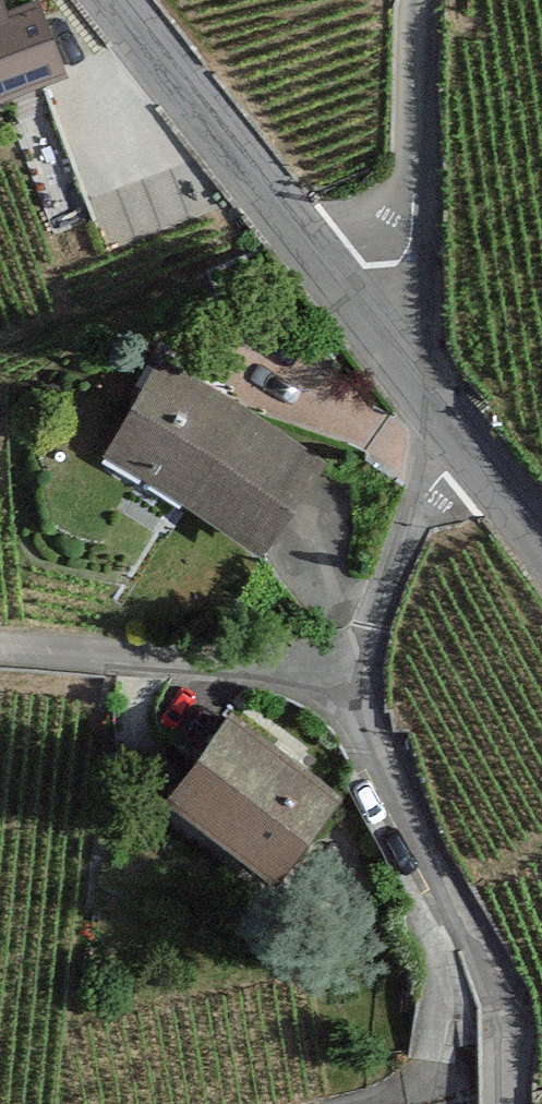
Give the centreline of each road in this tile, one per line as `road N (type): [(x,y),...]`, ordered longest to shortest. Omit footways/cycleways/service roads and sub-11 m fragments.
road 1 (track): [(350,677),(495,987),(508,1033),(507,1103)]
road 2 (tertiary): [(356,302),(120,0)]
road 3 (track): [(0,647),(350,677)]
road 4 (unclassified): [(356,302),(400,263),(408,237),(421,0)]
road 5 (tertiary): [(541,551),(356,302)]
road 6 (track): [(331,1103),(421,1081),(448,1050),(443,884)]
road 7 (track): [(350,677),(451,434)]

